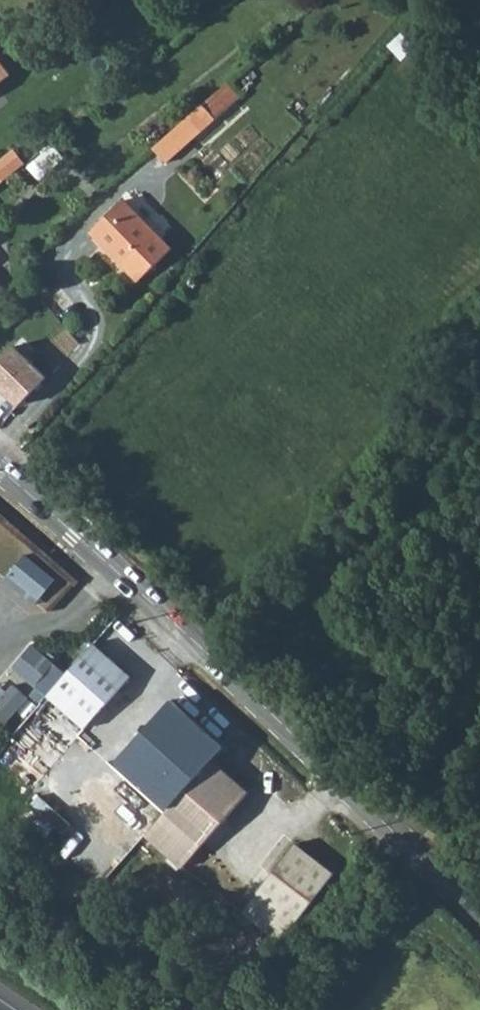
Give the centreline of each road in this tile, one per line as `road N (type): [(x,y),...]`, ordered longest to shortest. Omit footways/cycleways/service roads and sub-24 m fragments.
road 1 (tertiary): [(0,471),(479,915)]

